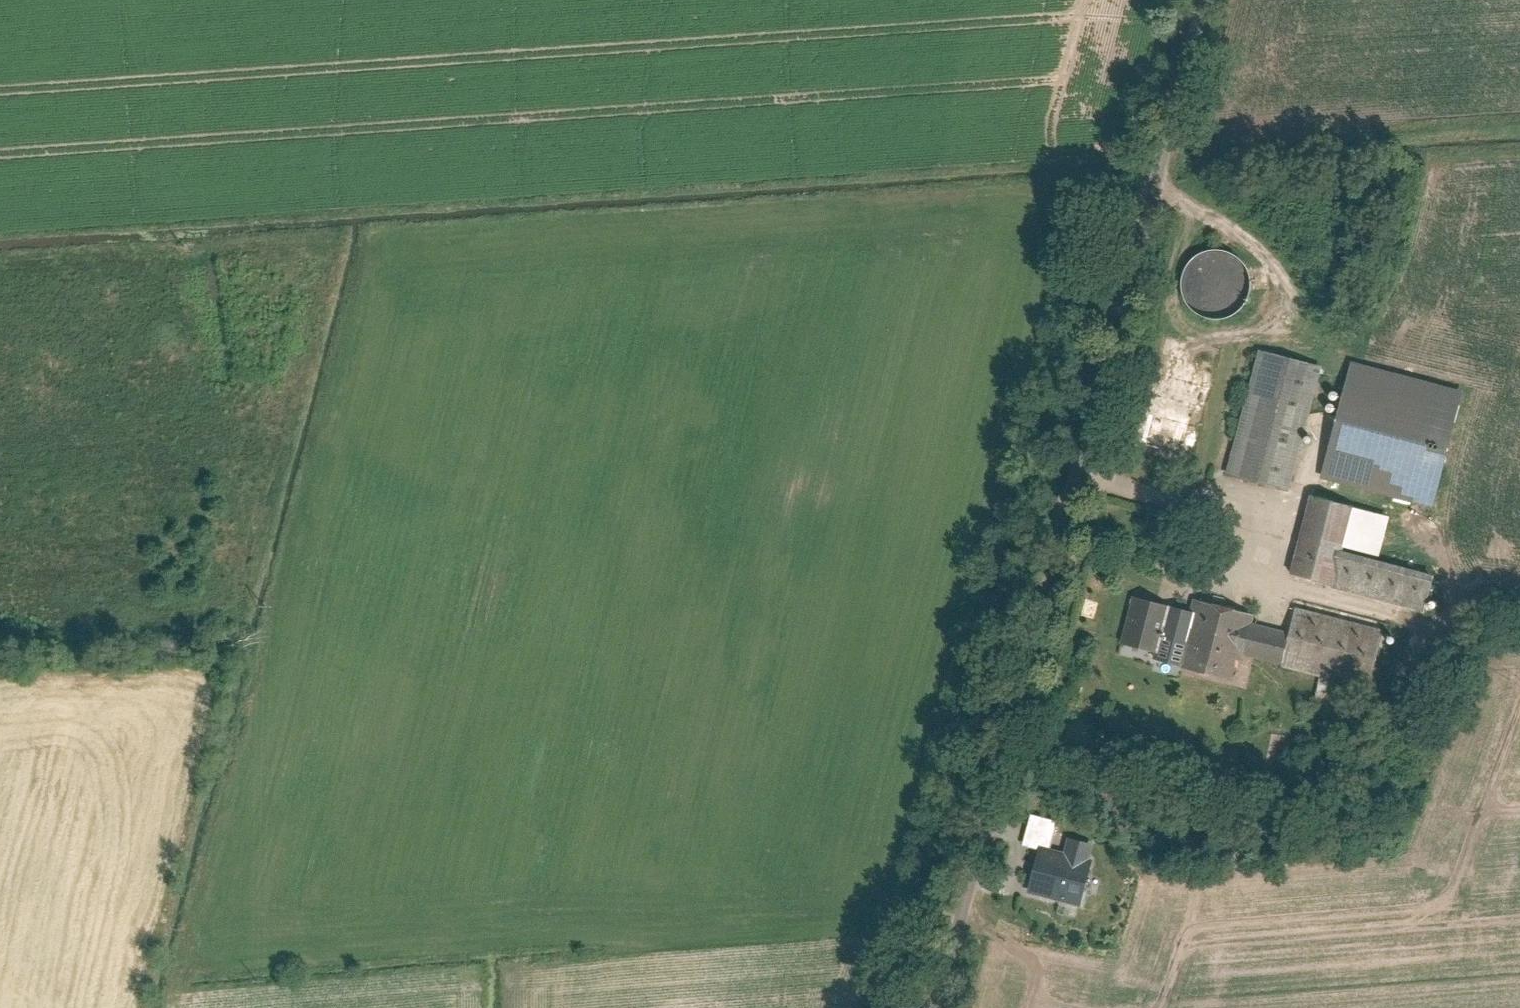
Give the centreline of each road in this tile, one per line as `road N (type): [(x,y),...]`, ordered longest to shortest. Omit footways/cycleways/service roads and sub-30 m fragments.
road 1 (unclassified): [(950,1007),(1208,0)]

